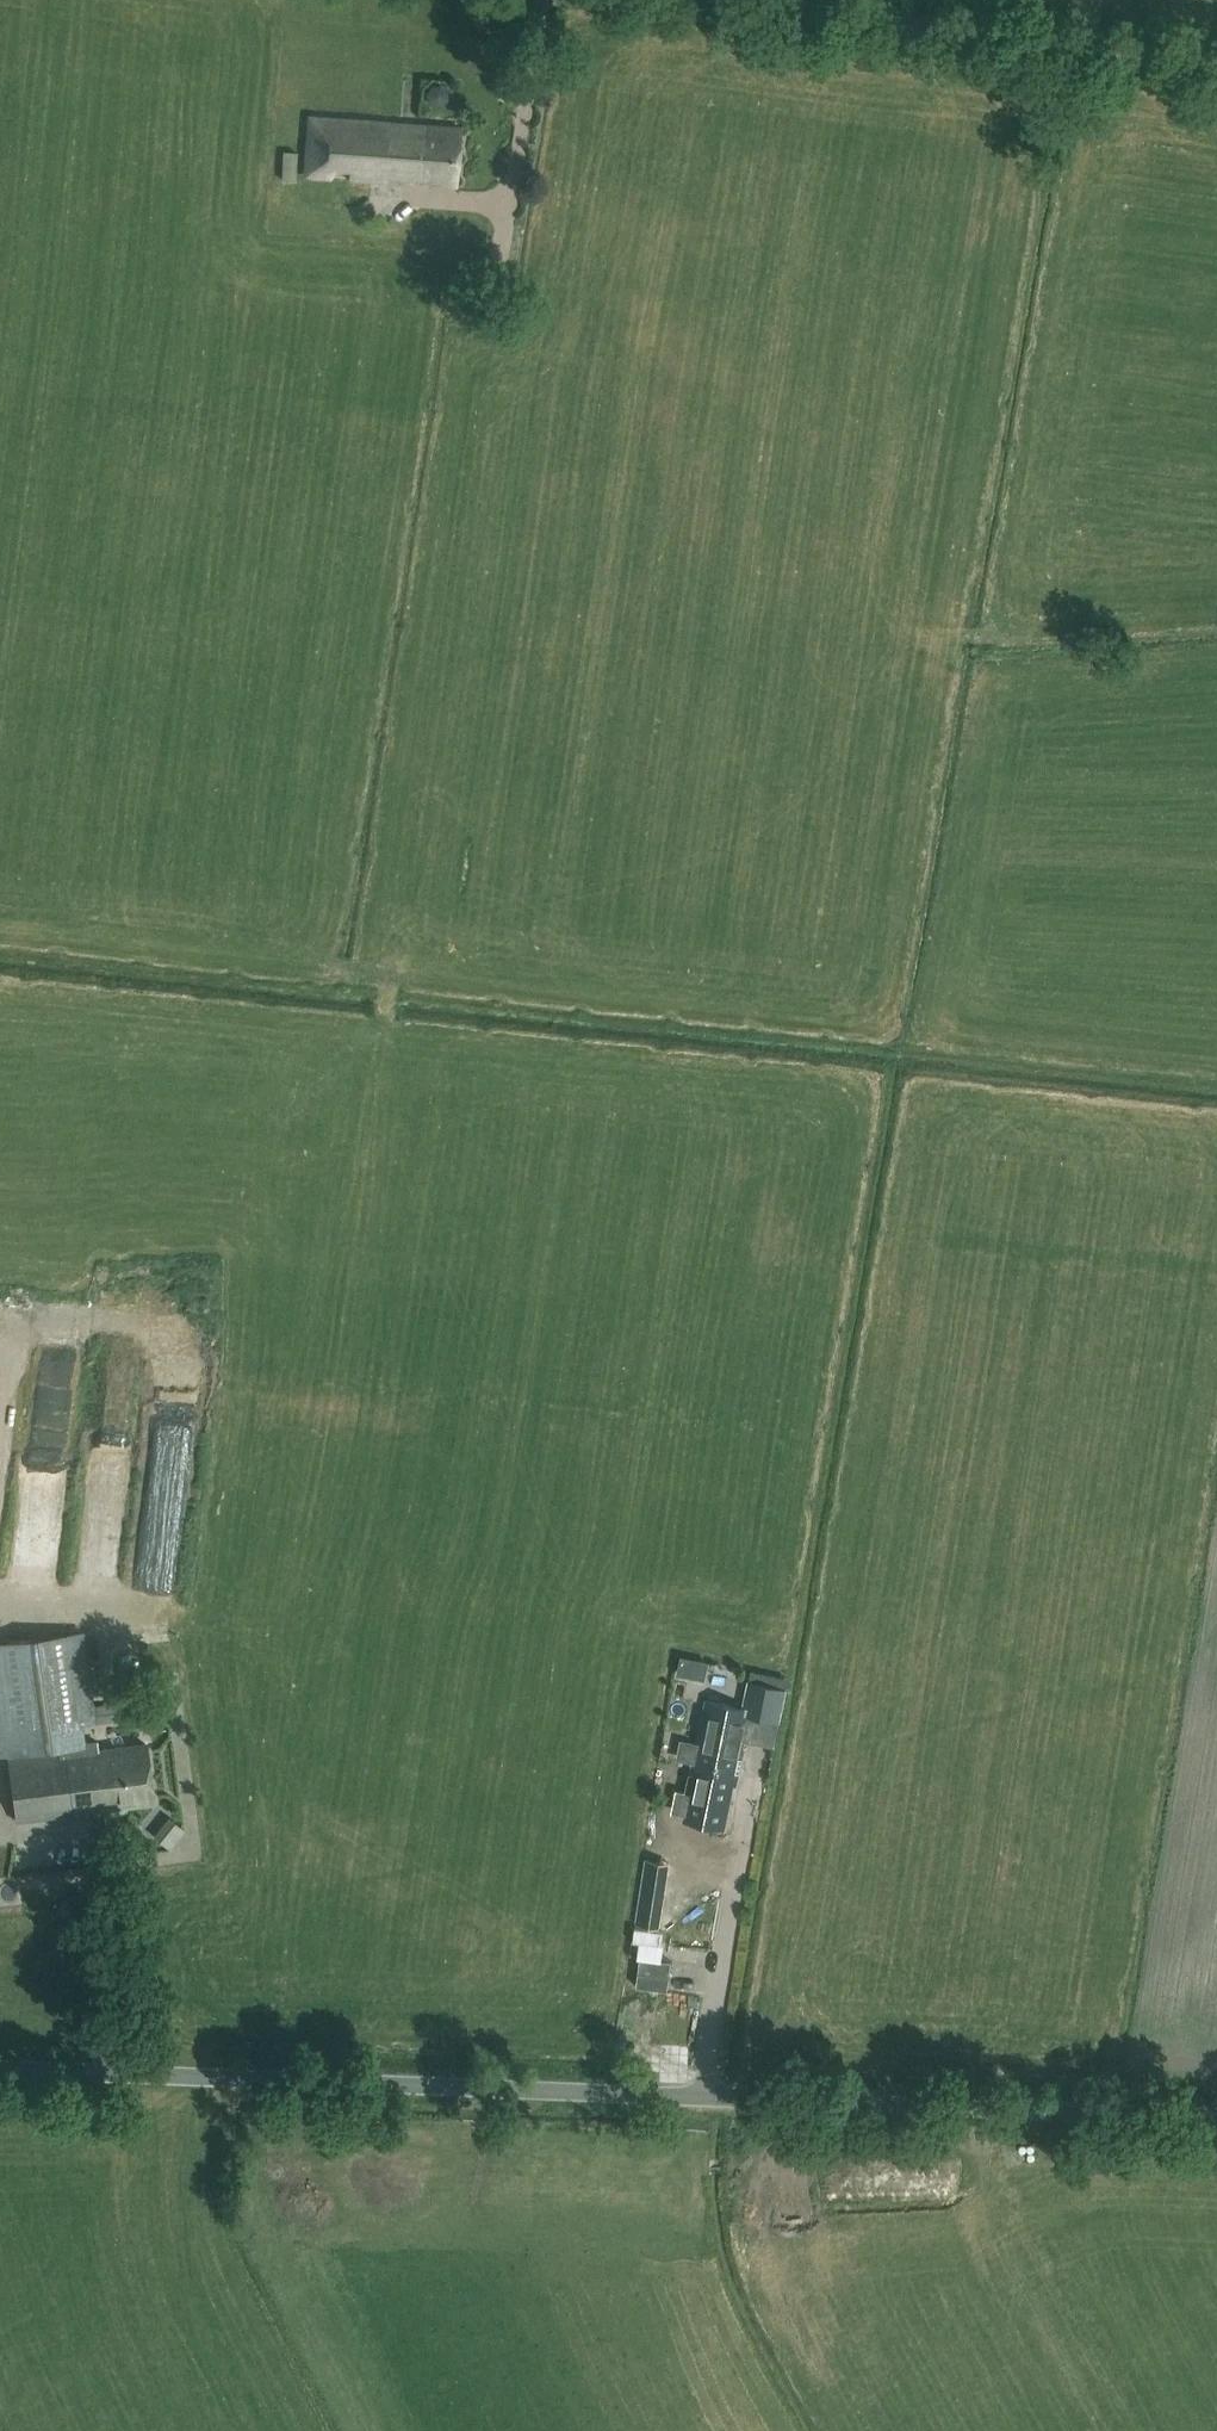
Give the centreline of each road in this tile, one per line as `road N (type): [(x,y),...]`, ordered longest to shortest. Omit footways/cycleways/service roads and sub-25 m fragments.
road 1 (unclassified): [(1216,2120),(0,2070)]
road 2 (track): [(1216,65),(754,0)]

